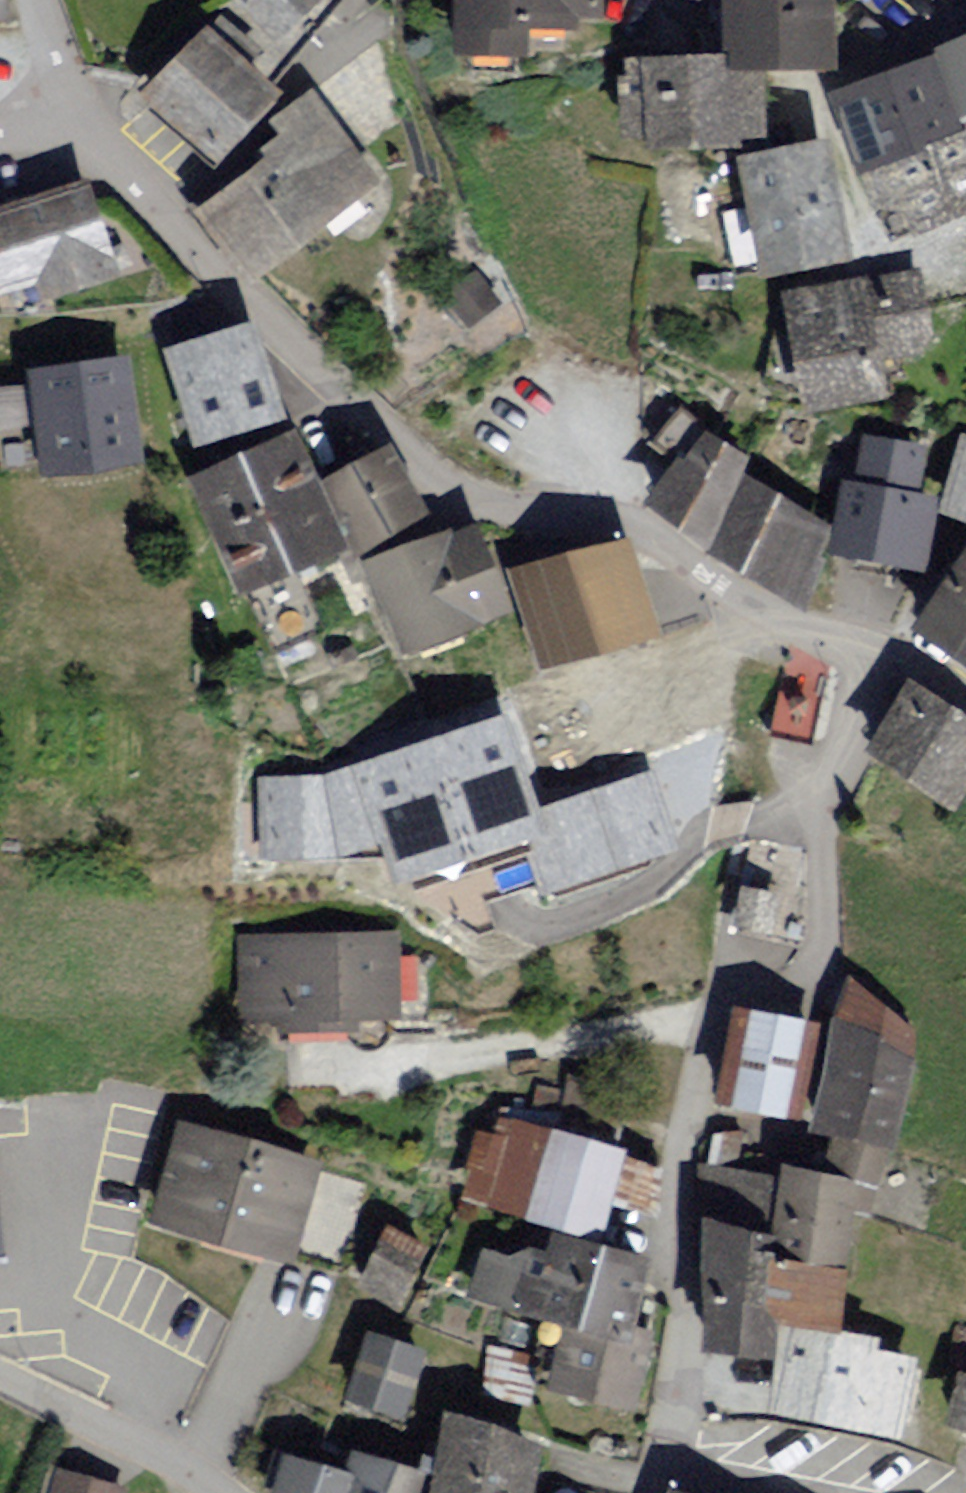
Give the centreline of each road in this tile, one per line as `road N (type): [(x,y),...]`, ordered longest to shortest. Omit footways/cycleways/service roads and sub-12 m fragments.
road 1 (residential): [(644,533),(770,613),(890,656),(965,698)]
road 2 (residential): [(0,1380),(240,1492)]
road 3 (residential): [(0,145),(92,134),(35,0)]

